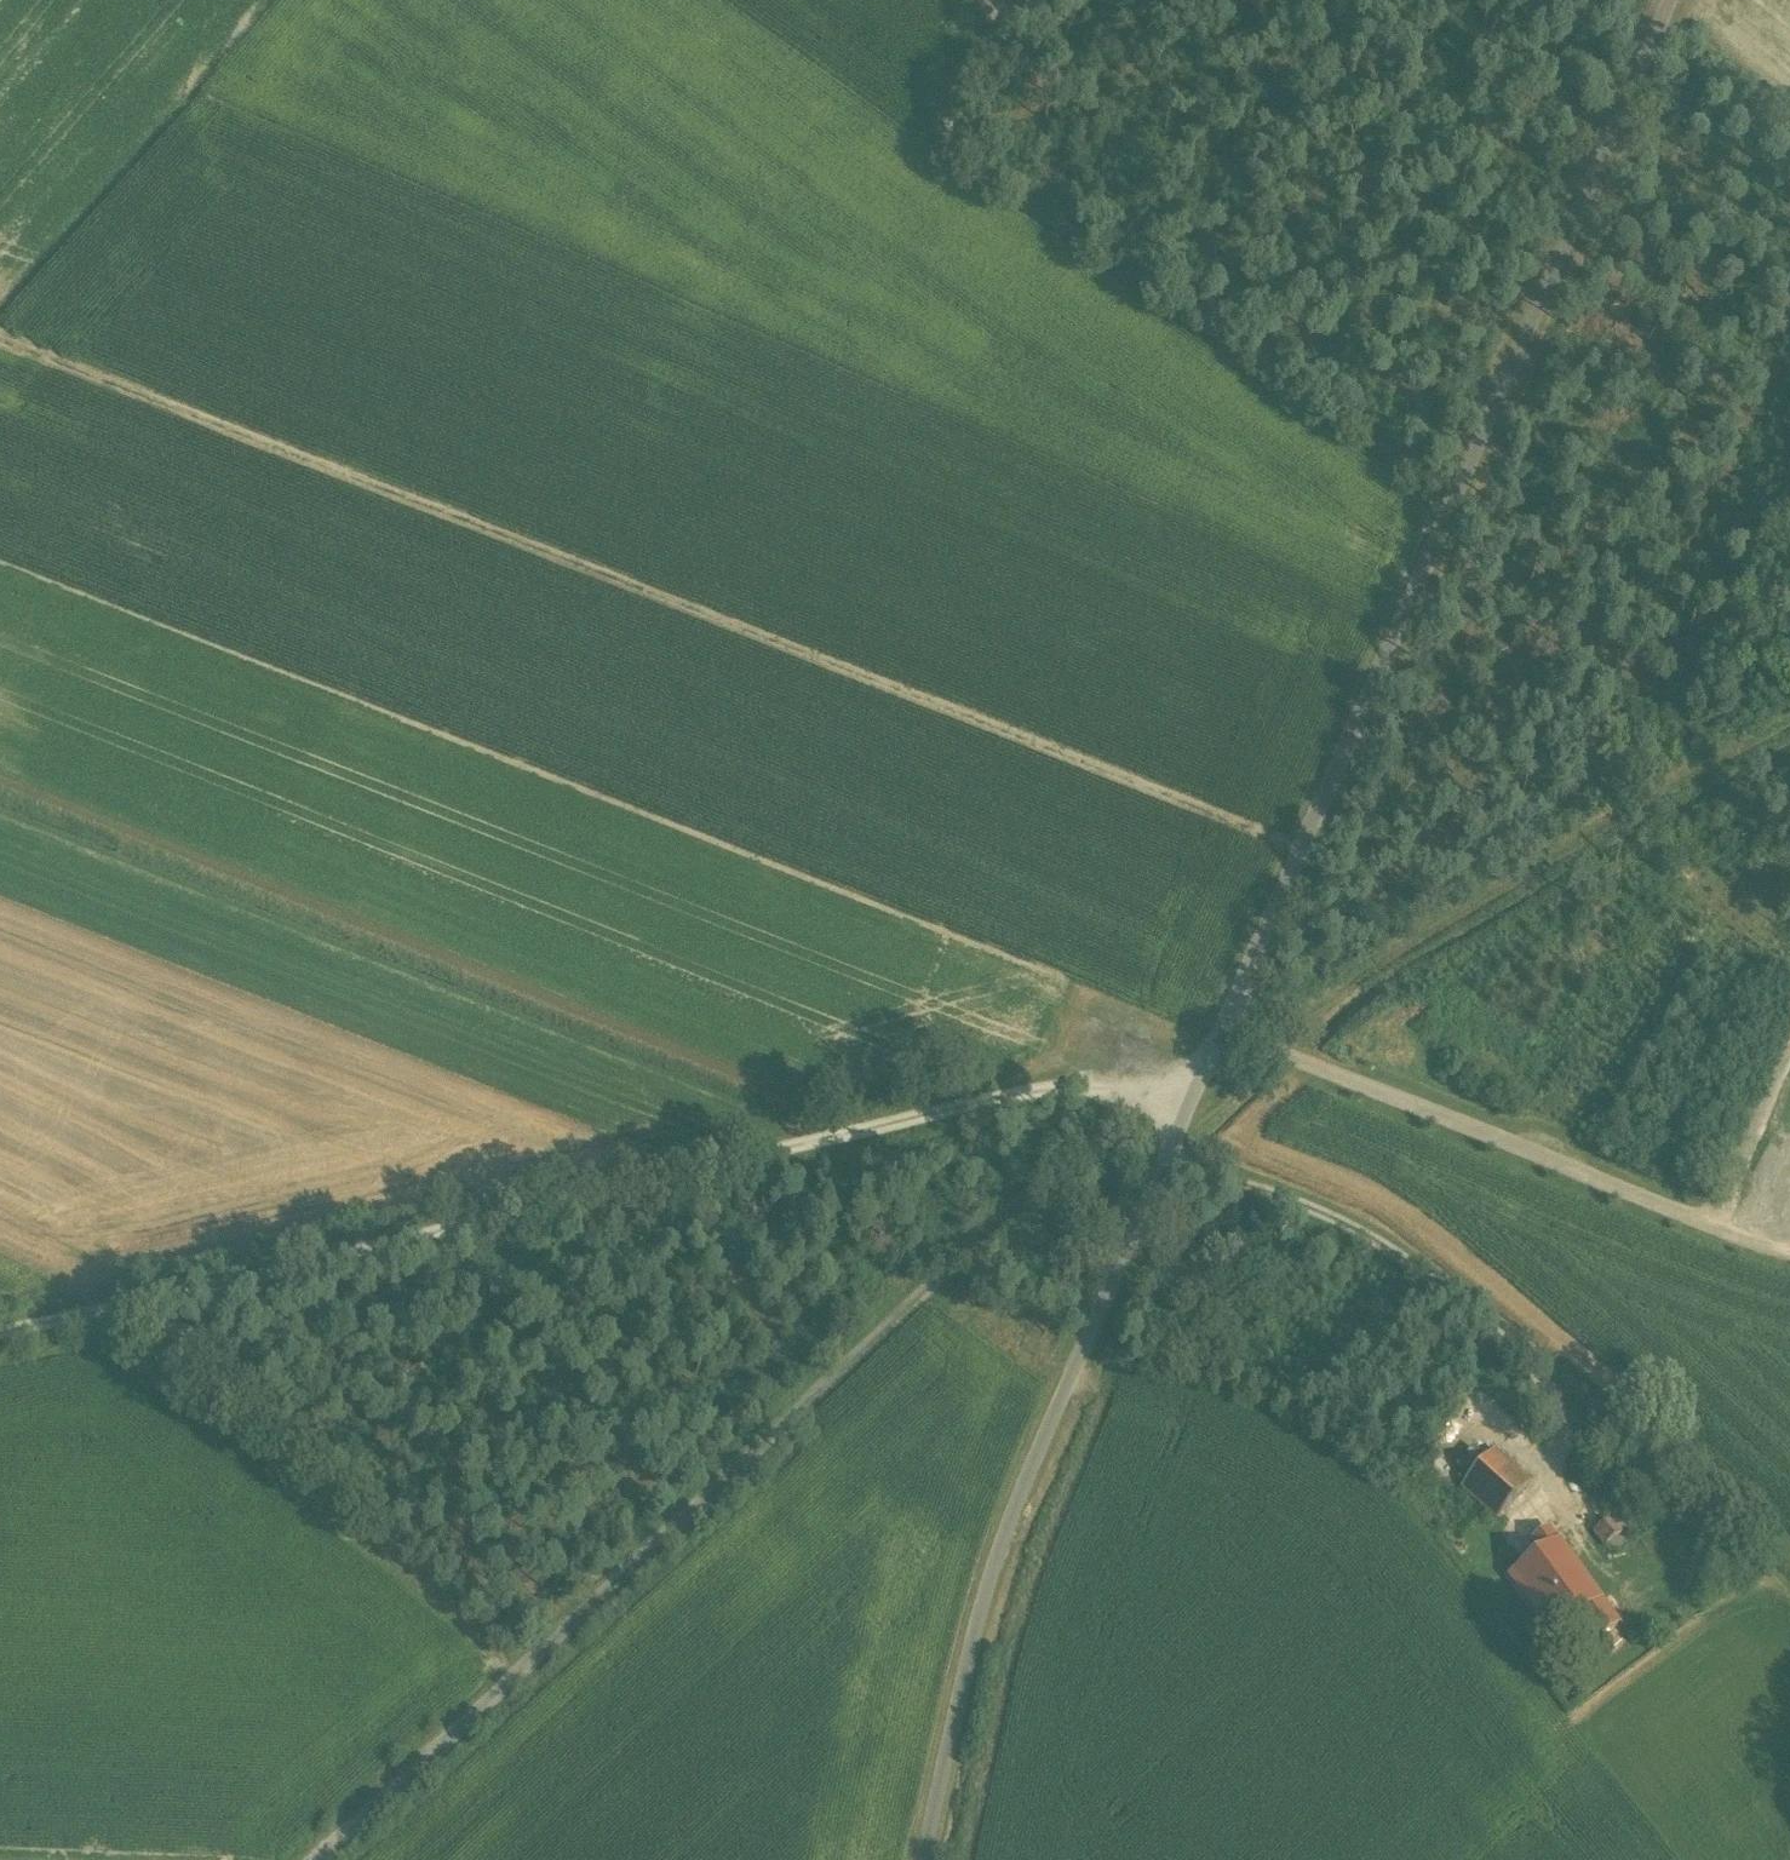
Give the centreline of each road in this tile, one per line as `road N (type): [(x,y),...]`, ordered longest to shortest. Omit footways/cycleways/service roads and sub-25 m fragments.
road 1 (unclassified): [(923,1859),(972,1644),(1022,1489),(1672,0)]
road 2 (track): [(0,1336),(941,1102),(1126,1083)]
road 3 (track): [(326,1859),(985,1222),(1068,1152),(1126,1083)]
road 4 (track): [(95,1314),(521,1674)]
road 5 (track): [(1166,1159),(1362,1237),(1477,1318),(1536,1387)]

